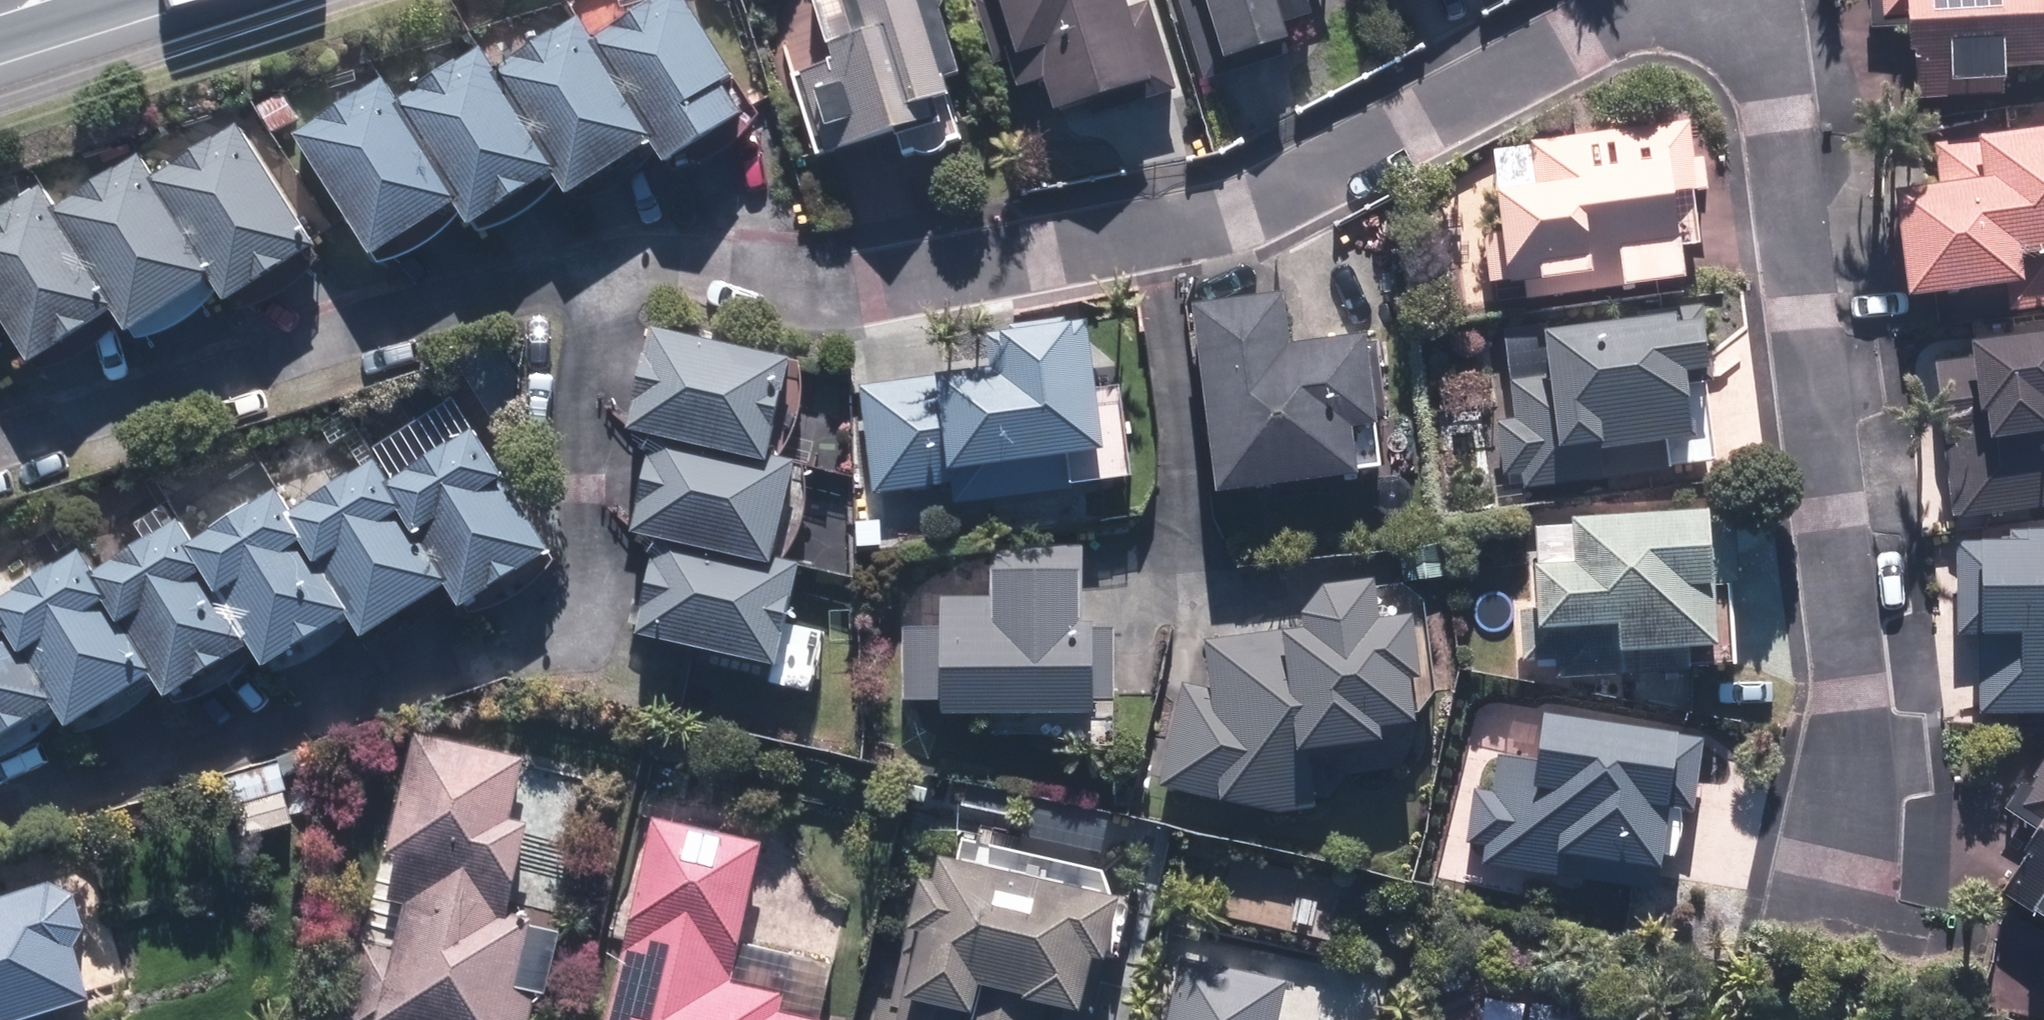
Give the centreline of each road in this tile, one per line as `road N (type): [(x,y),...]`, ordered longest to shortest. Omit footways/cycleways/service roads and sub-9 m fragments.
road 1 (residential): [(577,254),(700,244),(841,258),(1244,203),(1632,0)]
road 2 (residential): [(577,254),(569,638),(0,805)]
road 3 (residential): [(1743,0),(1773,56),(1843,718),(1795,922)]
road 4 (residential): [(0,440),(577,254)]

